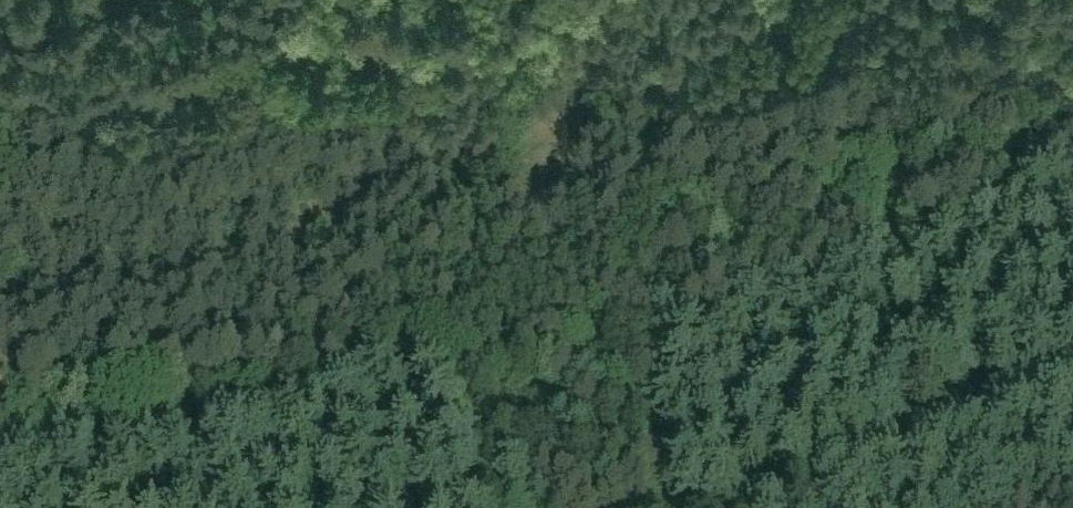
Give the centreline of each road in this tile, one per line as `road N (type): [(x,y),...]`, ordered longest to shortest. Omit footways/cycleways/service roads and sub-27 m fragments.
road 1 (track): [(777,507),(1072,403)]

